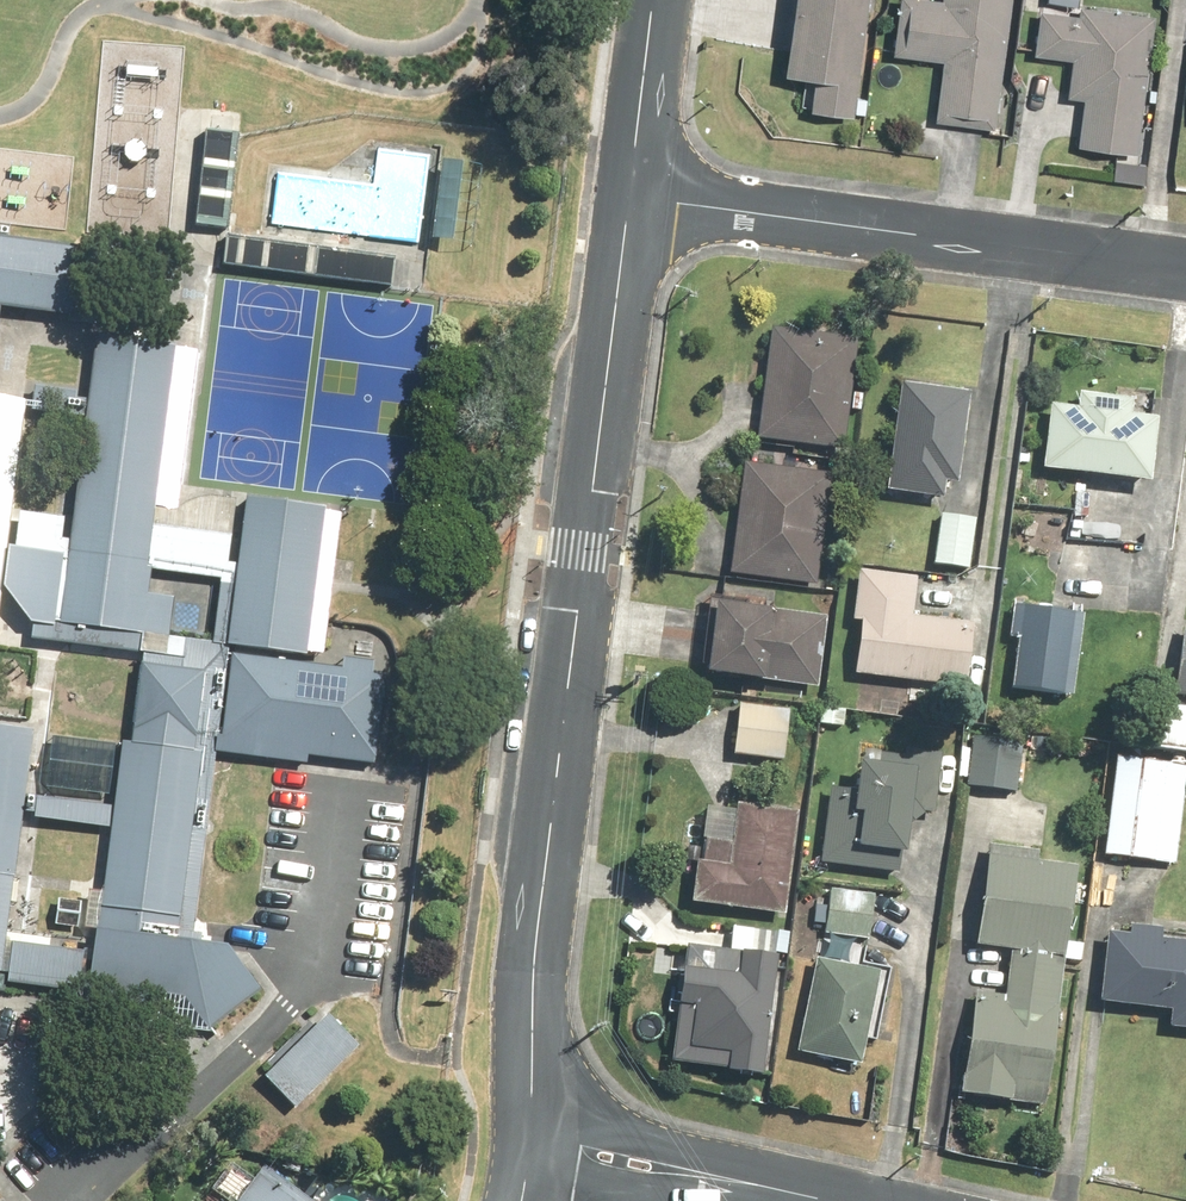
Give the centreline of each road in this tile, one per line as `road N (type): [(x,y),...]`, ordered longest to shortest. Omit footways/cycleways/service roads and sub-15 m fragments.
road 1 (tertiary): [(528,1136),(586,552),(632,196)]
road 2 (residential): [(632,196),(1185,268)]
road 3 (residential): [(528,1136),(835,1200)]
road 4 (tertiary): [(632,196),(655,0)]

